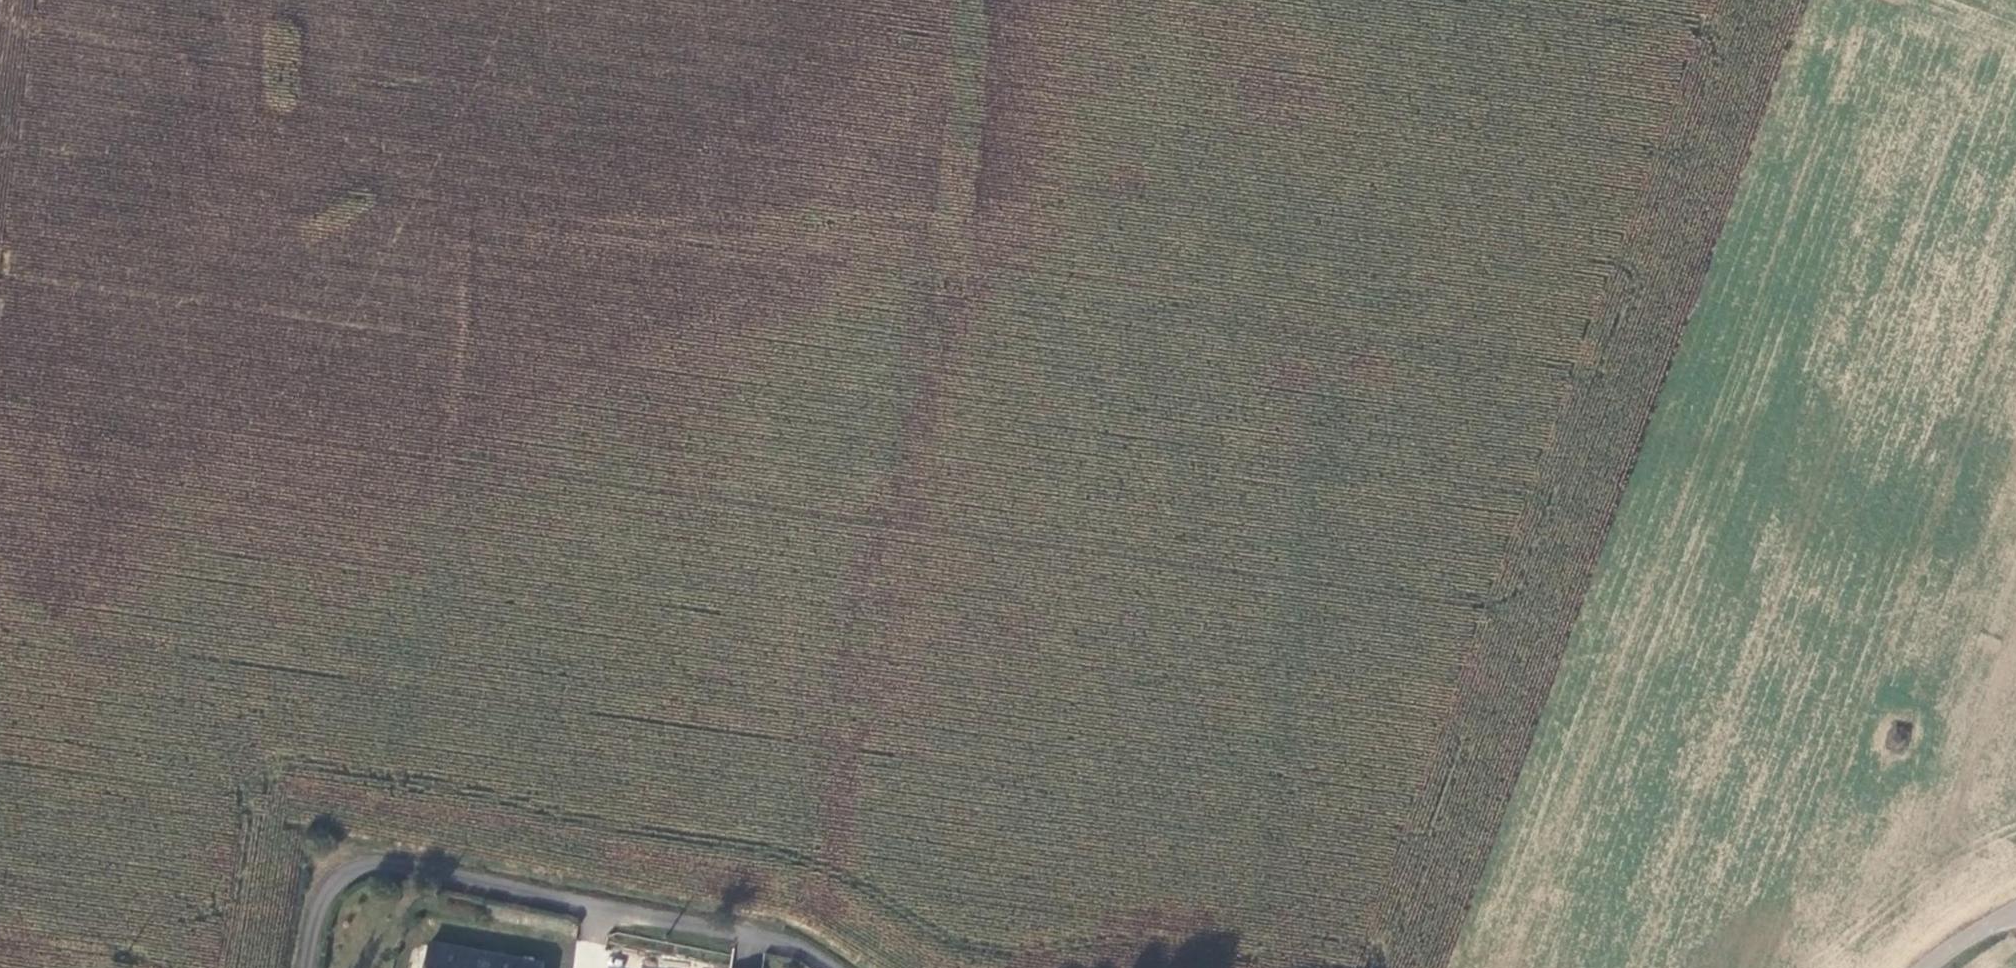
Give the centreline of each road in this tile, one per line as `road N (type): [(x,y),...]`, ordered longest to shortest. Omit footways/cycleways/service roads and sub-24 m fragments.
road 1 (residential): [(303,967),(323,890),(348,875),(386,868),(776,943),(824,967)]

